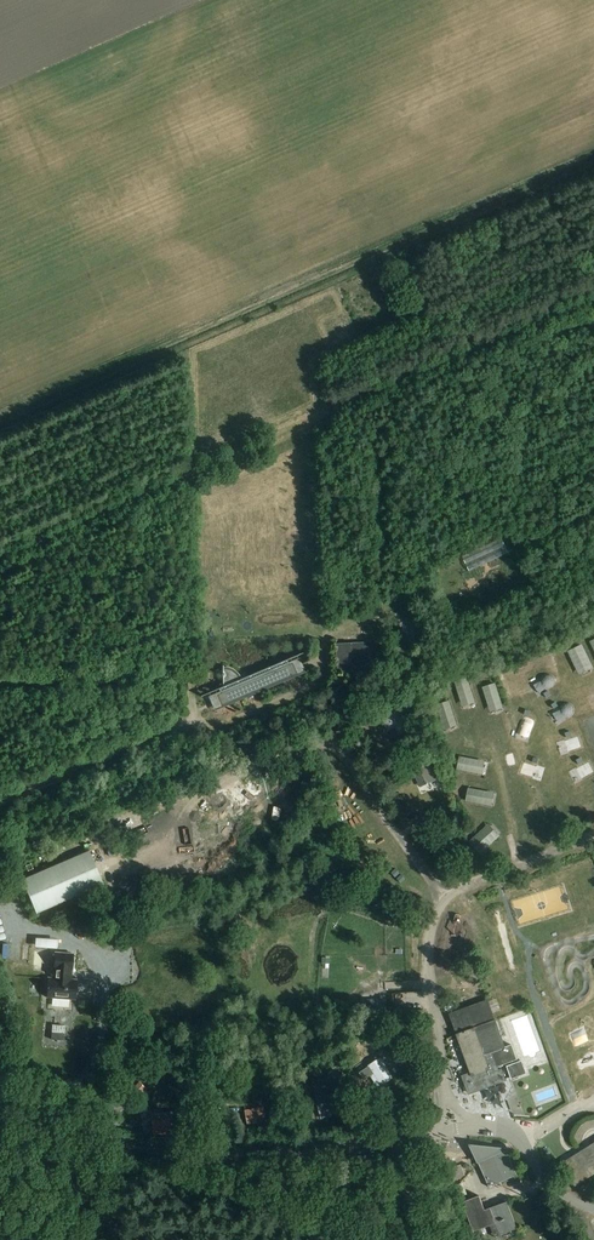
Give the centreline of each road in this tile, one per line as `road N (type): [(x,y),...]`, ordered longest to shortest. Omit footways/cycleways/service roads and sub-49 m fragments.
road 1 (unclassified): [(0,1122),(180,1156),(344,1148),(419,1134)]

